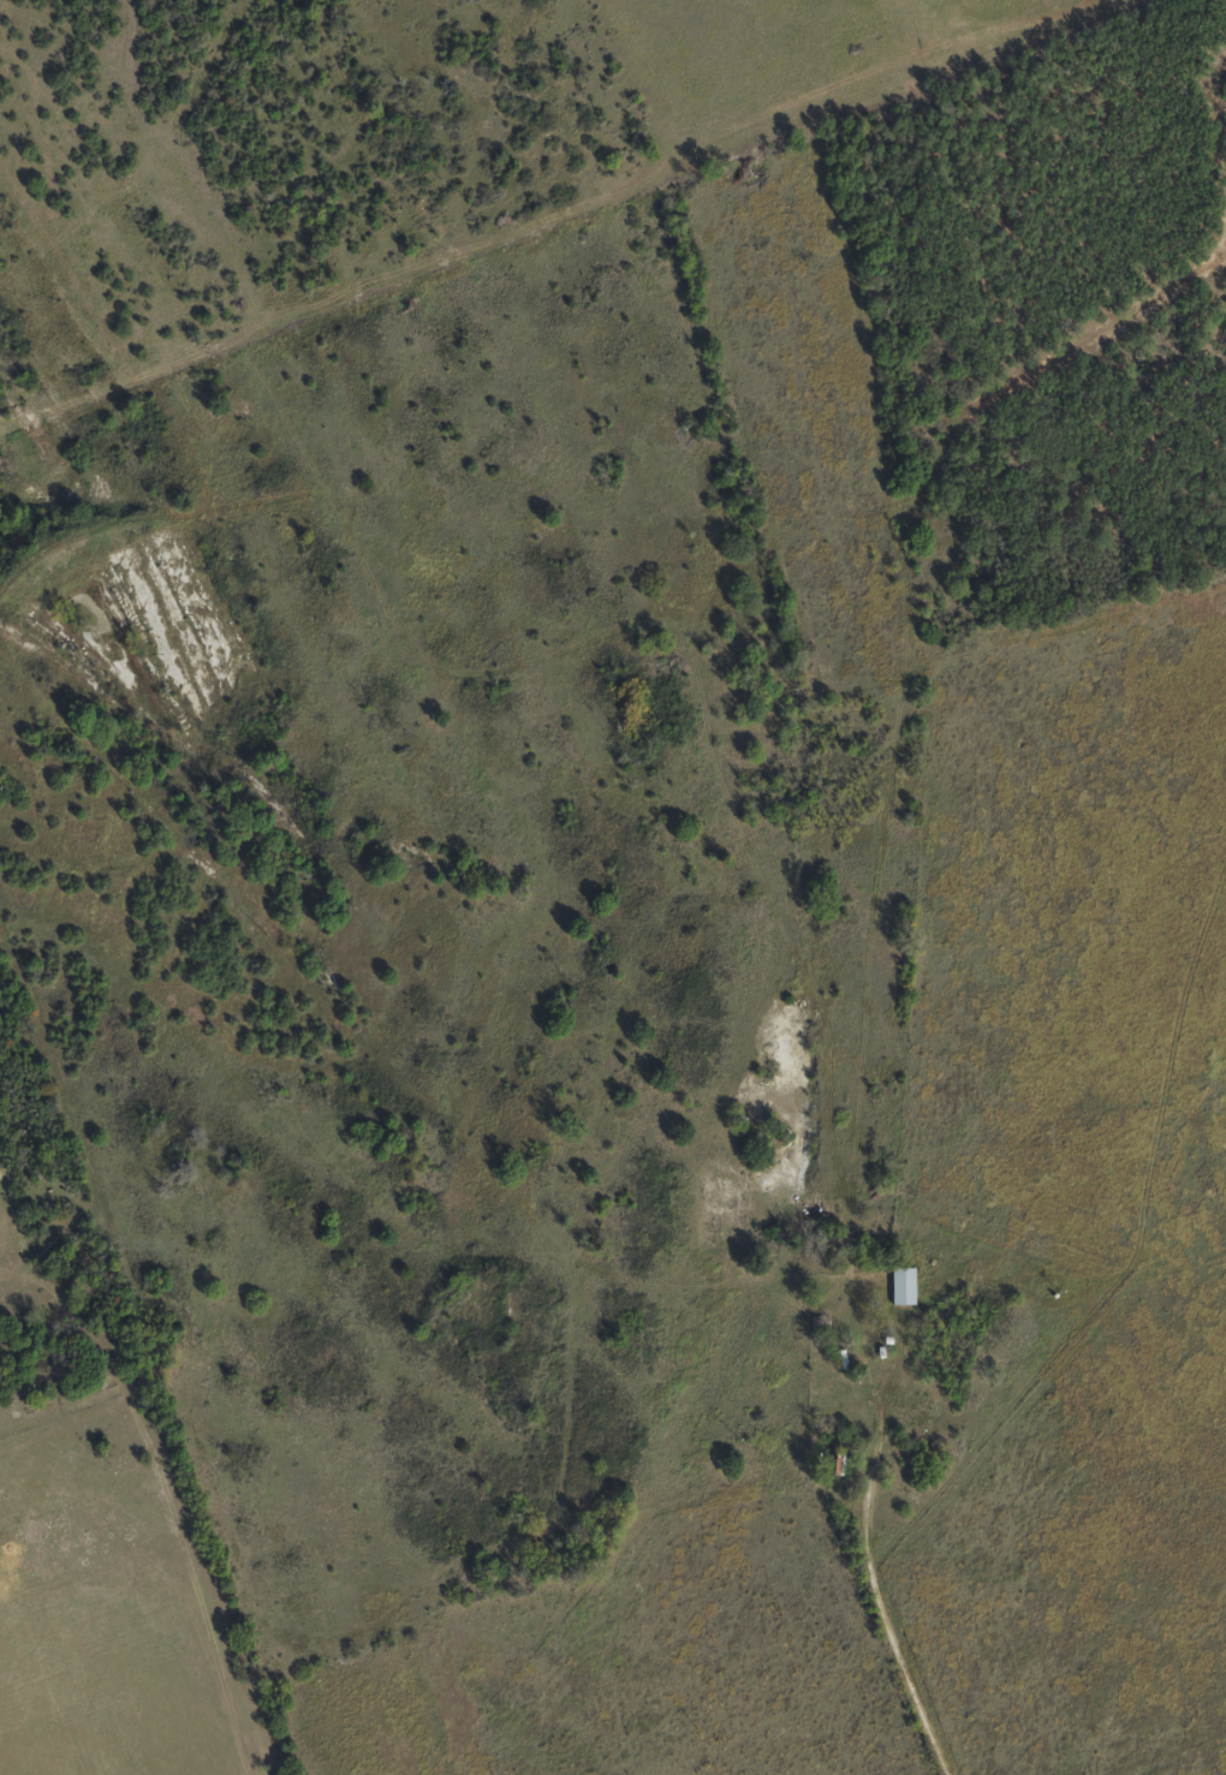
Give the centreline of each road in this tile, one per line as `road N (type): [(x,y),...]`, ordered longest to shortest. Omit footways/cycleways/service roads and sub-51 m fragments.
road 1 (residential): [(964,1774),(895,1493)]

